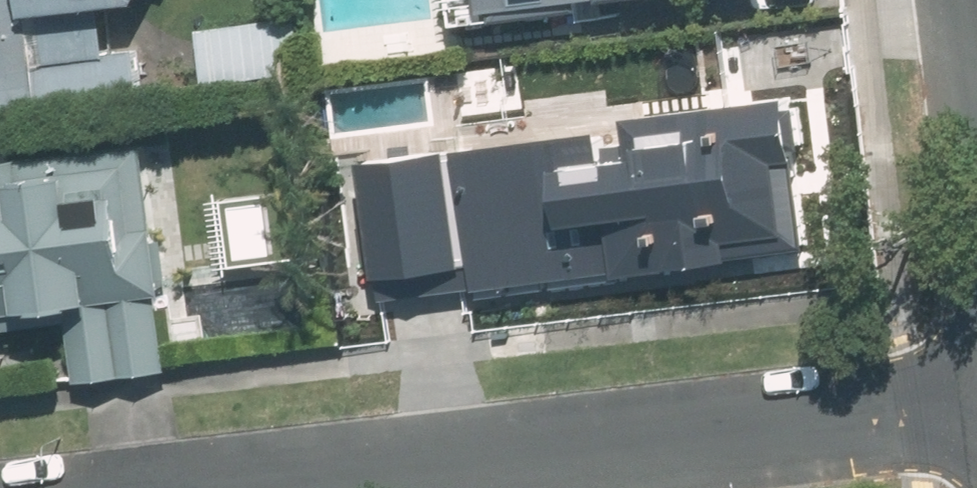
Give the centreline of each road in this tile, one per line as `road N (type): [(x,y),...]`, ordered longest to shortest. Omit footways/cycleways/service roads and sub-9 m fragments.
road 1 (residential): [(212,487),(976,390)]

